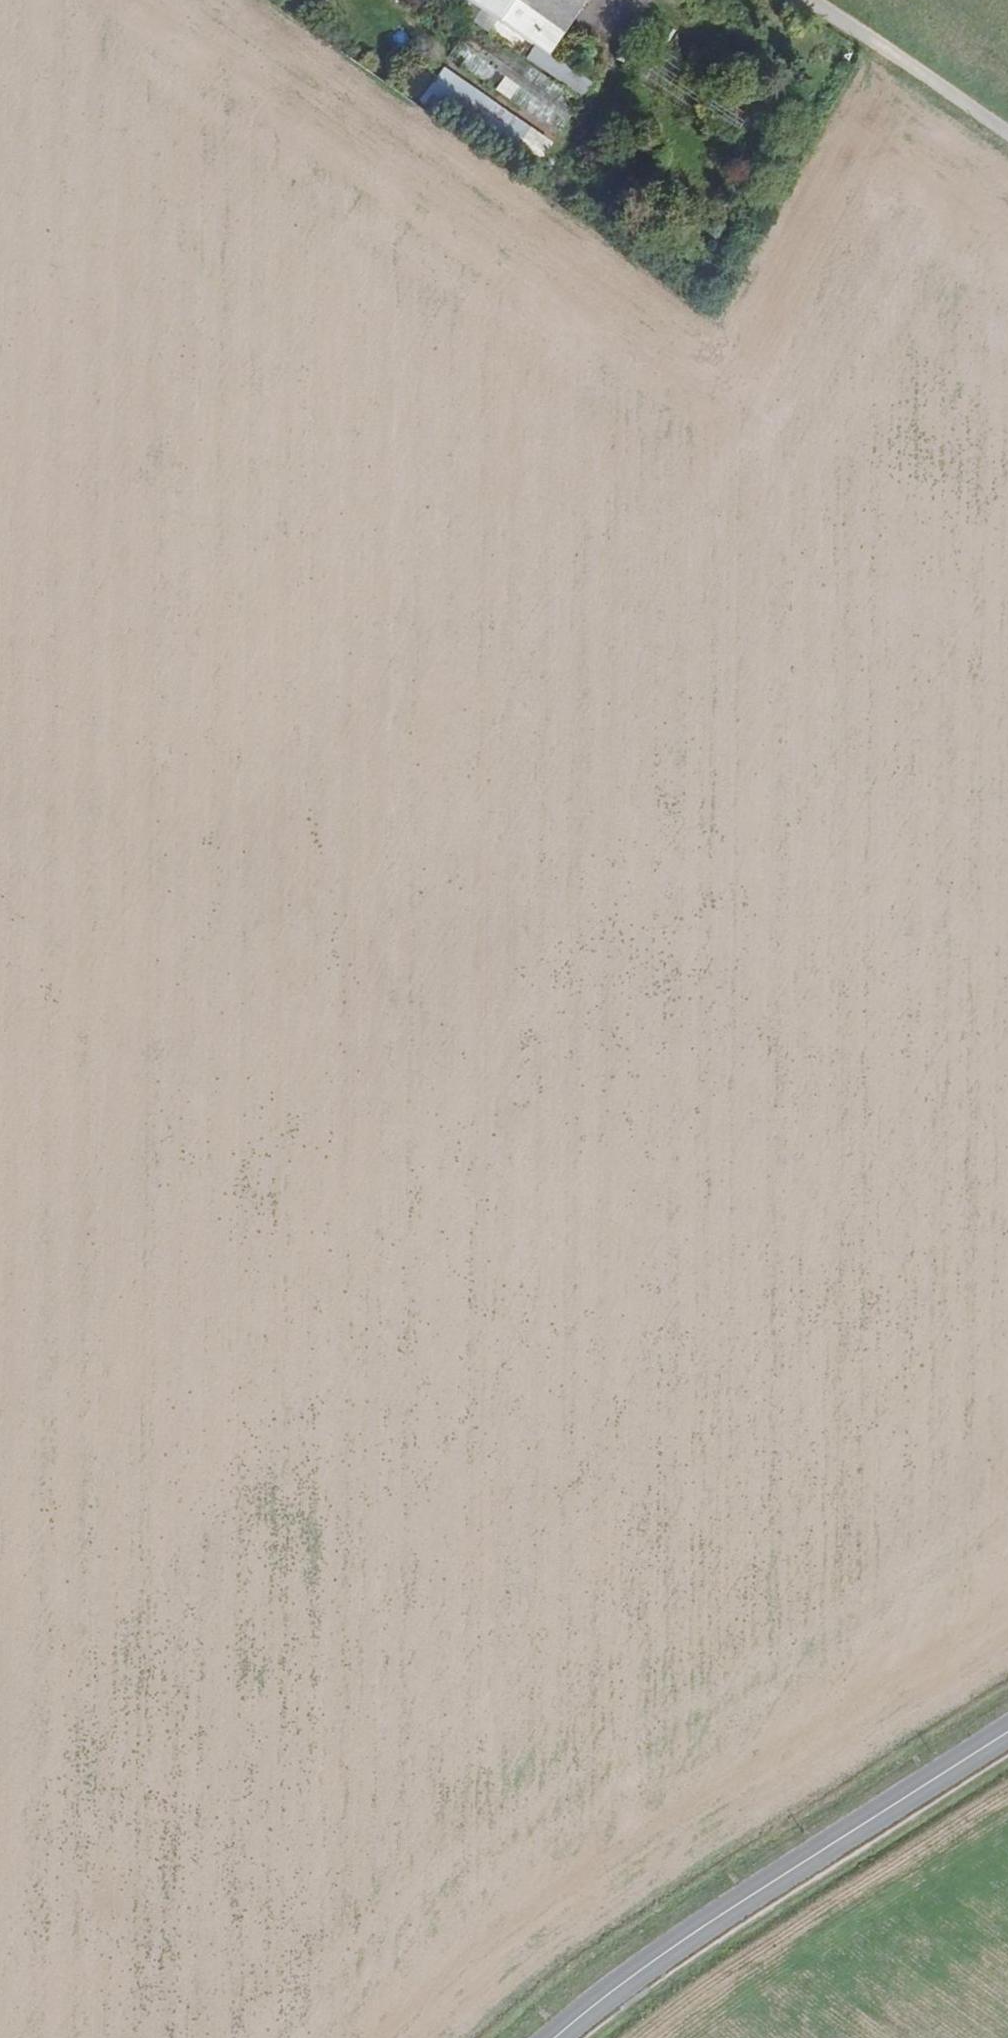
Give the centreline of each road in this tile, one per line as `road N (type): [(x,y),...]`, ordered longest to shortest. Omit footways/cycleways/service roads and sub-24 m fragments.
road 1 (secondary): [(557,2037),(678,1946),(1007,1733)]
road 2 (track): [(804,0),(1007,141)]

